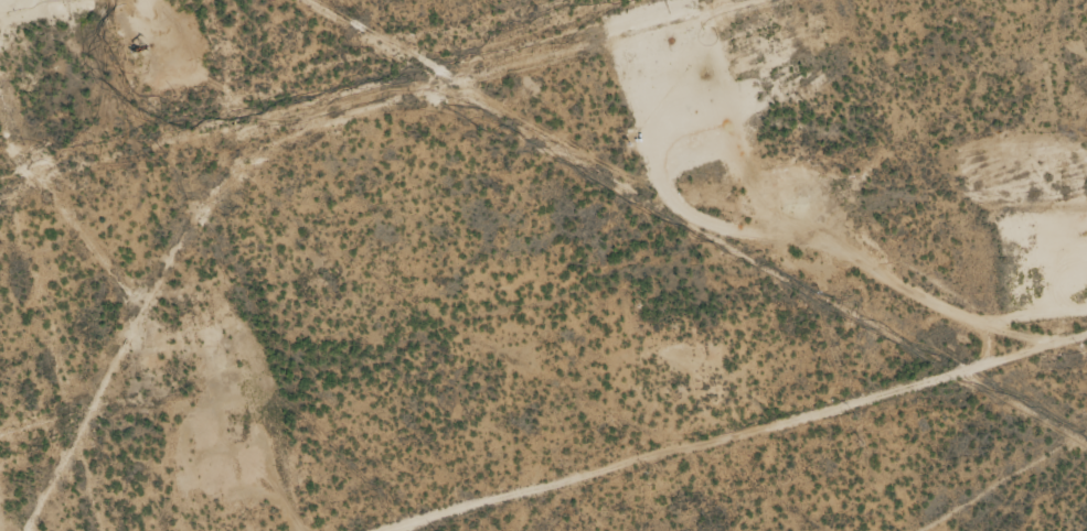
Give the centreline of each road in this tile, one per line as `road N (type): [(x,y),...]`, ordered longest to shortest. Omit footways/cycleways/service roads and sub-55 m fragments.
road 1 (track): [(636,530),(1086,397)]

